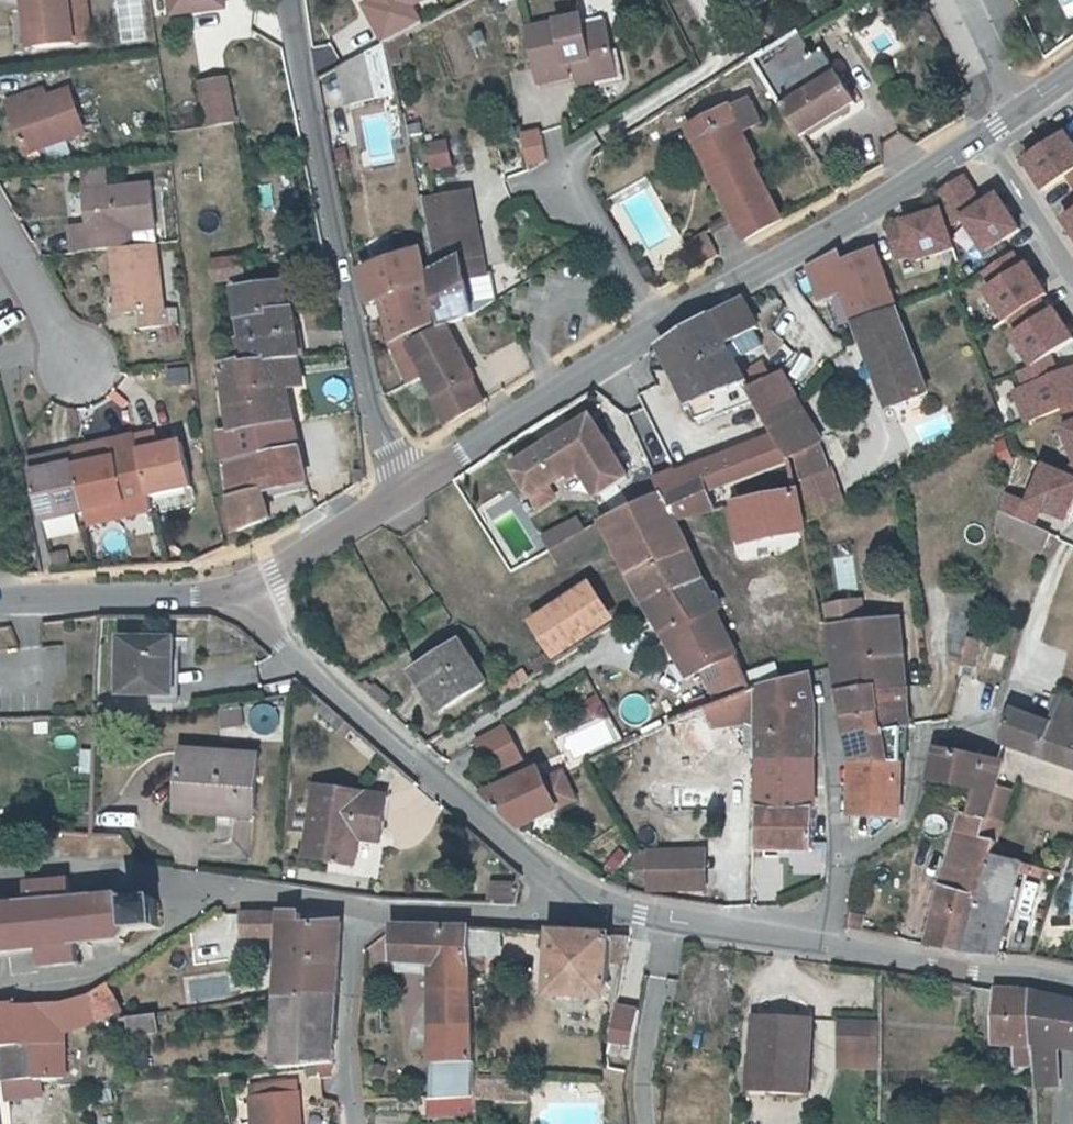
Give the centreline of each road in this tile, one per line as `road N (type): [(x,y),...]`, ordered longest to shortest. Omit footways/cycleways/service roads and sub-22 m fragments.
road 1 (residential): [(288,0),(372,414),(410,485)]
road 2 (residential): [(242,591),(284,644),(591,903)]
road 3 (tertiary): [(660,328),(986,134)]
road 4 (tertiary): [(410,485),(660,328)]
road 5 (residential): [(0,993),(49,990),(126,964),(214,889)]
road 6 (residential): [(831,945),(1072,984)]
road 7 (residential): [(591,903),(670,923),(831,945)]
road 8 (residential): [(348,907),(509,913),(591,903)]
road 9 (tertiary): [(0,600),(242,591)]
road 10 (residential): [(348,907),(357,1123)]
road 11 (residential): [(0,883),(116,874),(214,889)]
road 12 (tertiary): [(242,591),(410,485)]
road 13 (residential): [(842,859),(827,679)]
road 14 (residential): [(559,181),(588,206),(660,328)]
road 15 (residential): [(986,134),(1072,271)]
road 16 (residential): [(925,738),(906,825),(842,859)]
road 17 (residential): [(74,370),(0,241)]
road 18 (residential): [(214,889),(348,907)]
road 19 (residential): [(969,0),(1023,111)]

